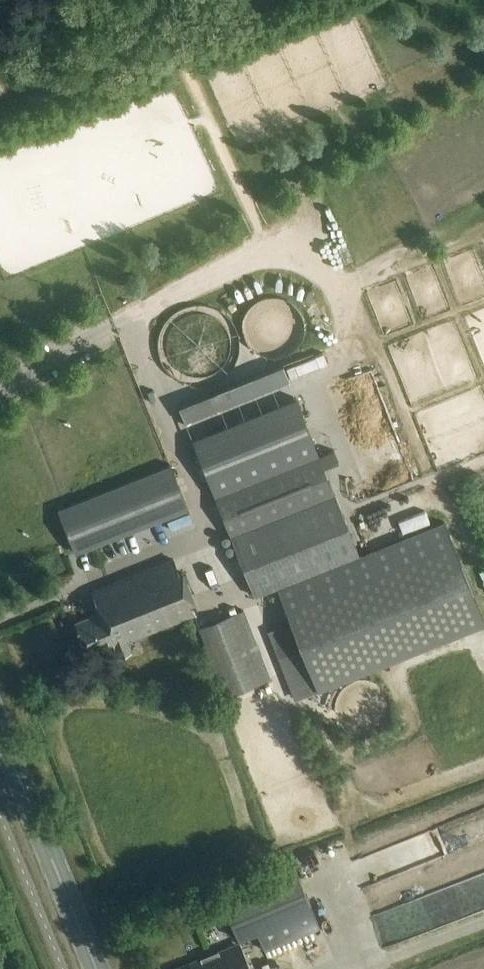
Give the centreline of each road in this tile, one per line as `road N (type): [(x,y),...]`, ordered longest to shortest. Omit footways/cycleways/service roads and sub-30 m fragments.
road 1 (primary): [(96,968),(0,731)]

